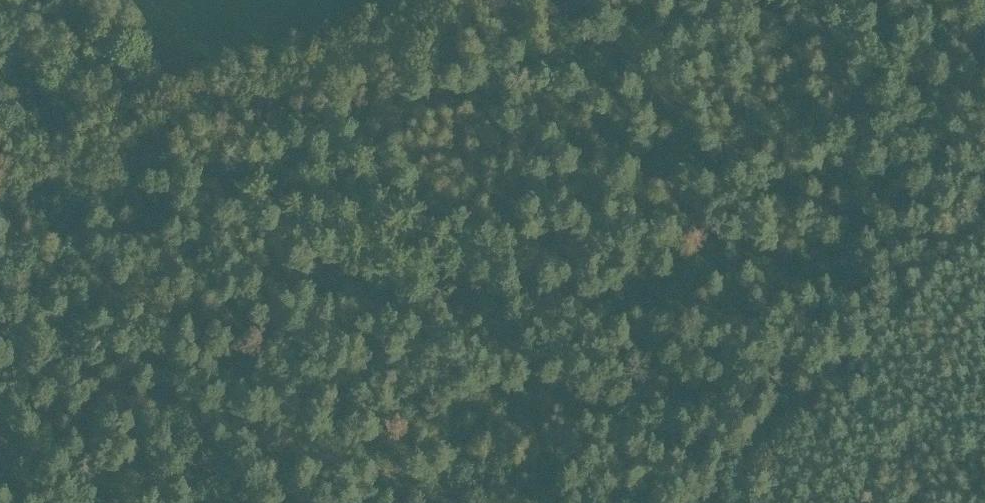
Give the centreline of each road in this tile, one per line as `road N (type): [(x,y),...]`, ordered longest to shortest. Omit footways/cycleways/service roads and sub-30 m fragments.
road 1 (unclassified): [(0,221),(597,0)]
road 2 (track): [(474,502),(384,465),(0,342)]

